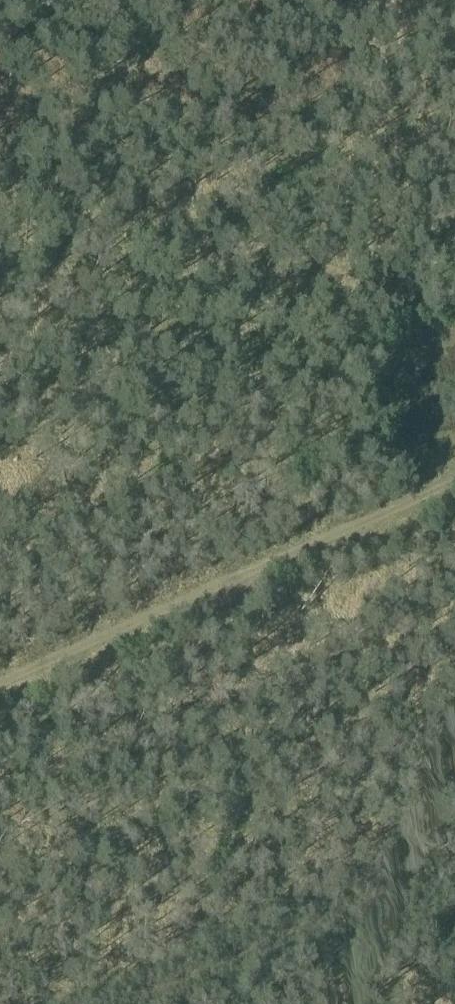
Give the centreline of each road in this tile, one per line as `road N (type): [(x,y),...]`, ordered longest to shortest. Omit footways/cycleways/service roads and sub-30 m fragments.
road 1 (track): [(454,511),(0,714)]

